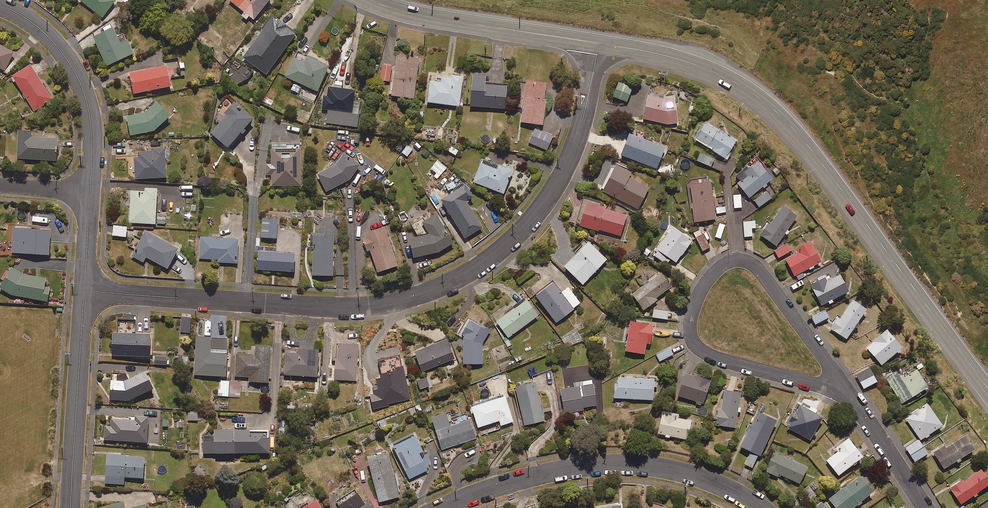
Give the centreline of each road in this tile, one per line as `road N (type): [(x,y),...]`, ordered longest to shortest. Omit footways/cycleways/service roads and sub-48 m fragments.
road 1 (residential): [(84,290),(346,307),(418,295),(461,277),(521,231),(557,184),(580,131),(597,43)]
road 2 (secondary): [(987,388),(817,157),(768,105),(692,63),(597,43)]
road 3 (residential): [(849,396),(702,352),(689,326),(709,276),(727,261),(752,263),(832,370)]
road 4 (residential): [(442,507),(539,474),(630,464),(704,478),(761,507)]
road 5 (secondary): [(597,43),(368,0)]
road 6 (residential): [(0,5),(46,34),(75,72),(92,131),(91,190)]
road 7 (residential): [(84,290),(70,507)]
road 8 (residential): [(925,507),(849,396)]

